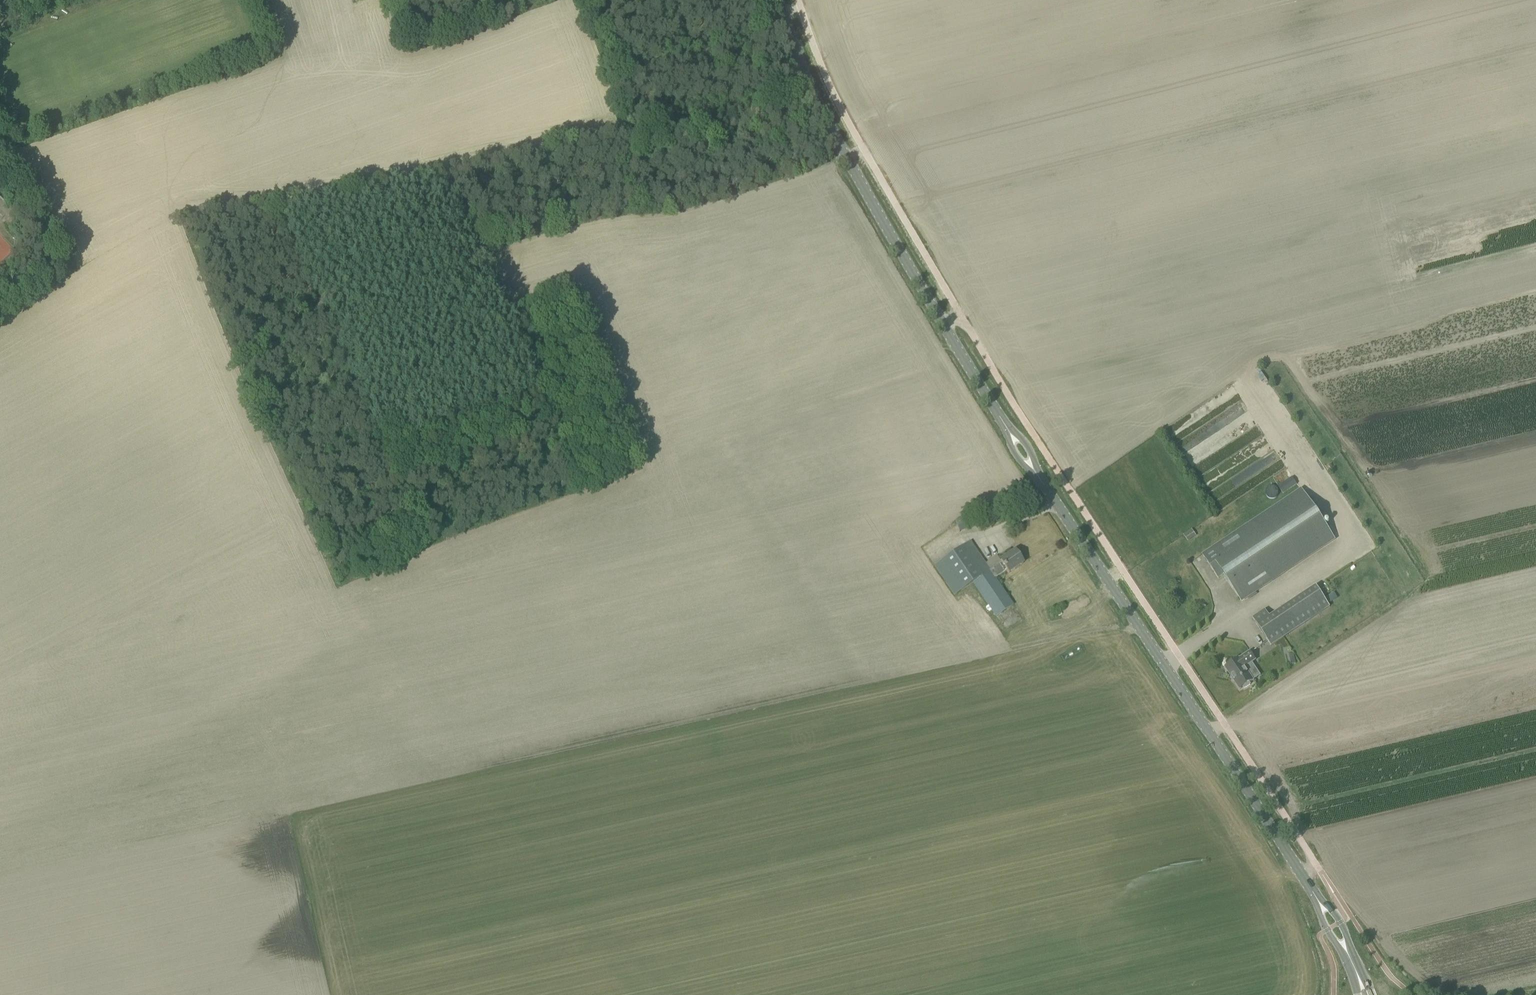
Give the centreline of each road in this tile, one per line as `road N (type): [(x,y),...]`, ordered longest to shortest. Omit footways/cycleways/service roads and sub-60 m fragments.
road 1 (tertiary): [(1315,894),(1036,472)]
road 2 (tertiary): [(1007,428),(831,129),(781,0)]
road 3 (track): [(647,212),(628,147),(639,136),(812,85)]
road 4 (track): [(709,0),(698,46),(650,63),(637,57),(623,26),(622,10),(636,0)]

